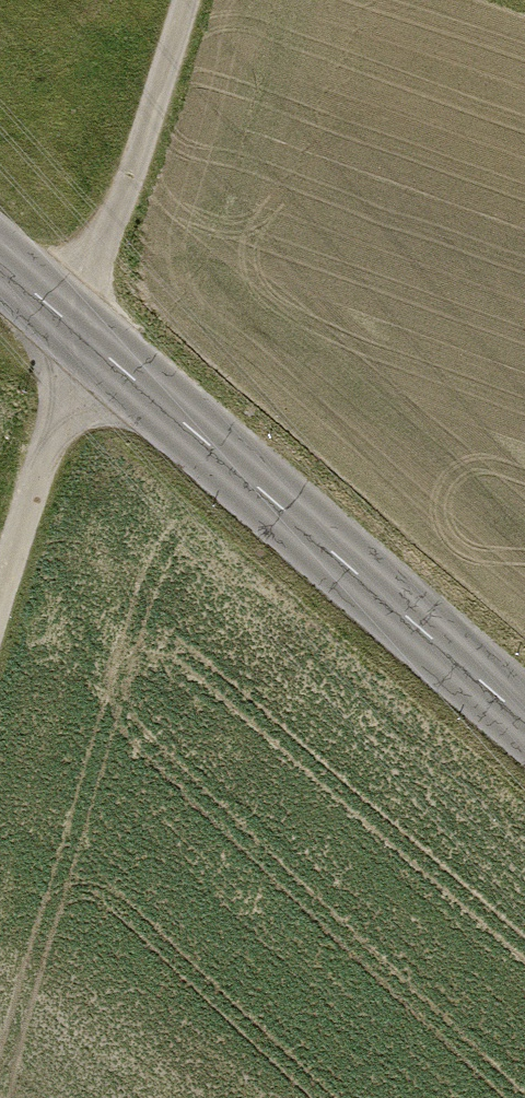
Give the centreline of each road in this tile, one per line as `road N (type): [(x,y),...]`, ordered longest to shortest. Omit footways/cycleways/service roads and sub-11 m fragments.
road 1 (tertiary): [(524,723),(0,266)]
road 2 (track): [(190,0),(0,625)]

